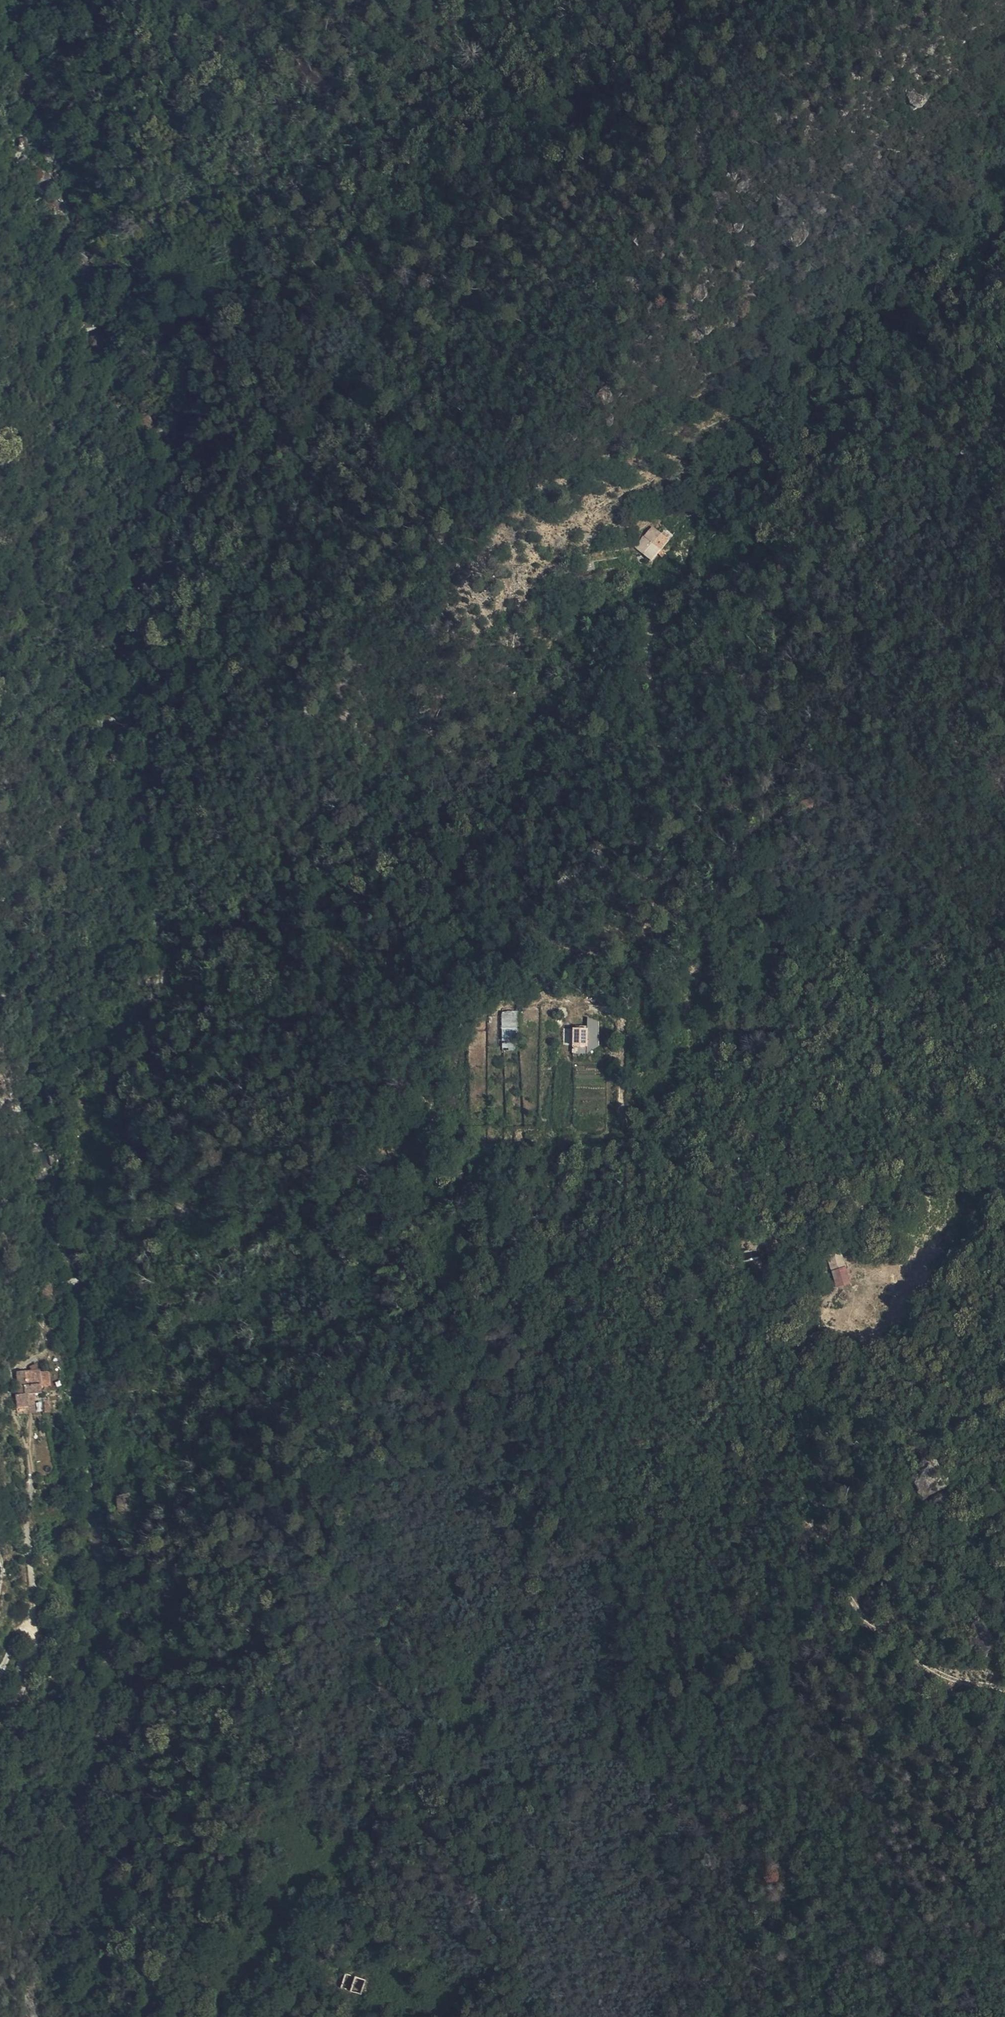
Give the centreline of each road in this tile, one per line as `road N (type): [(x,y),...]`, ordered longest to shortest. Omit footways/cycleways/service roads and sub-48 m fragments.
road 1 (track): [(657,612),(652,661),(674,811),(643,999),(626,1029),(626,1126),(675,1176),(815,1252),(829,1289),(811,1315),(800,1480),(808,1520),(839,1557),(855,1610),(923,1666),(959,1685),(1004,1692)]

